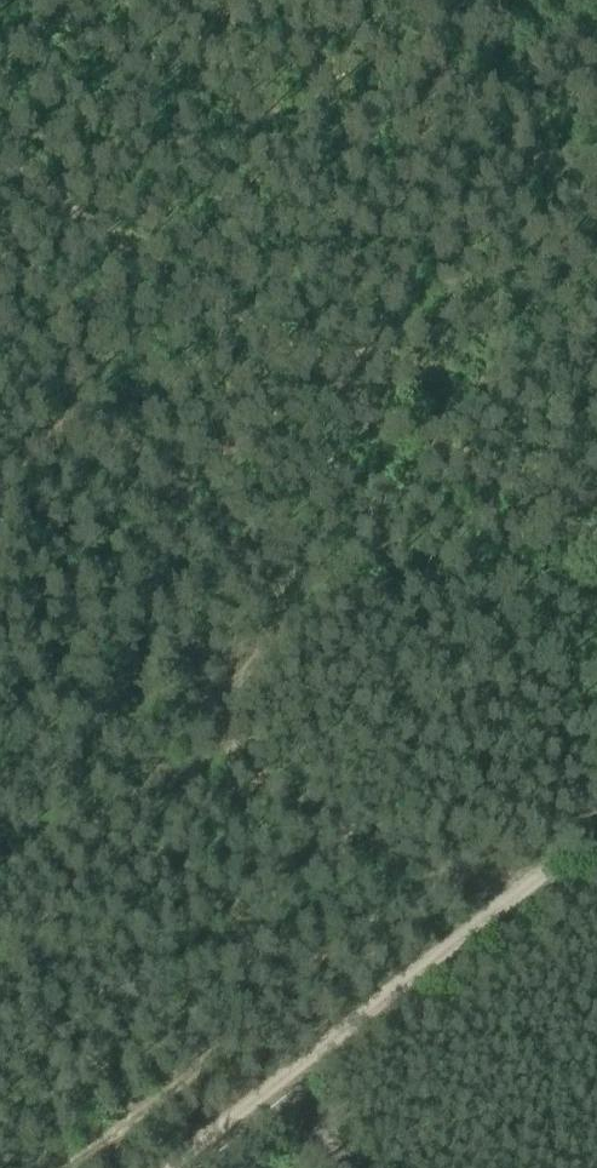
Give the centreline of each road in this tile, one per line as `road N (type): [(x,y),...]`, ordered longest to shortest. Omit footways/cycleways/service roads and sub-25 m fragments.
road 1 (track): [(596,786),(458,679),(301,597),(222,576),(107,466),(28,454),(0,481)]
road 2 (track): [(0,150),(596,518)]
road 3 (track): [(36,1167),(310,951),(569,764)]
road 4 (track): [(0,976),(127,1097)]

